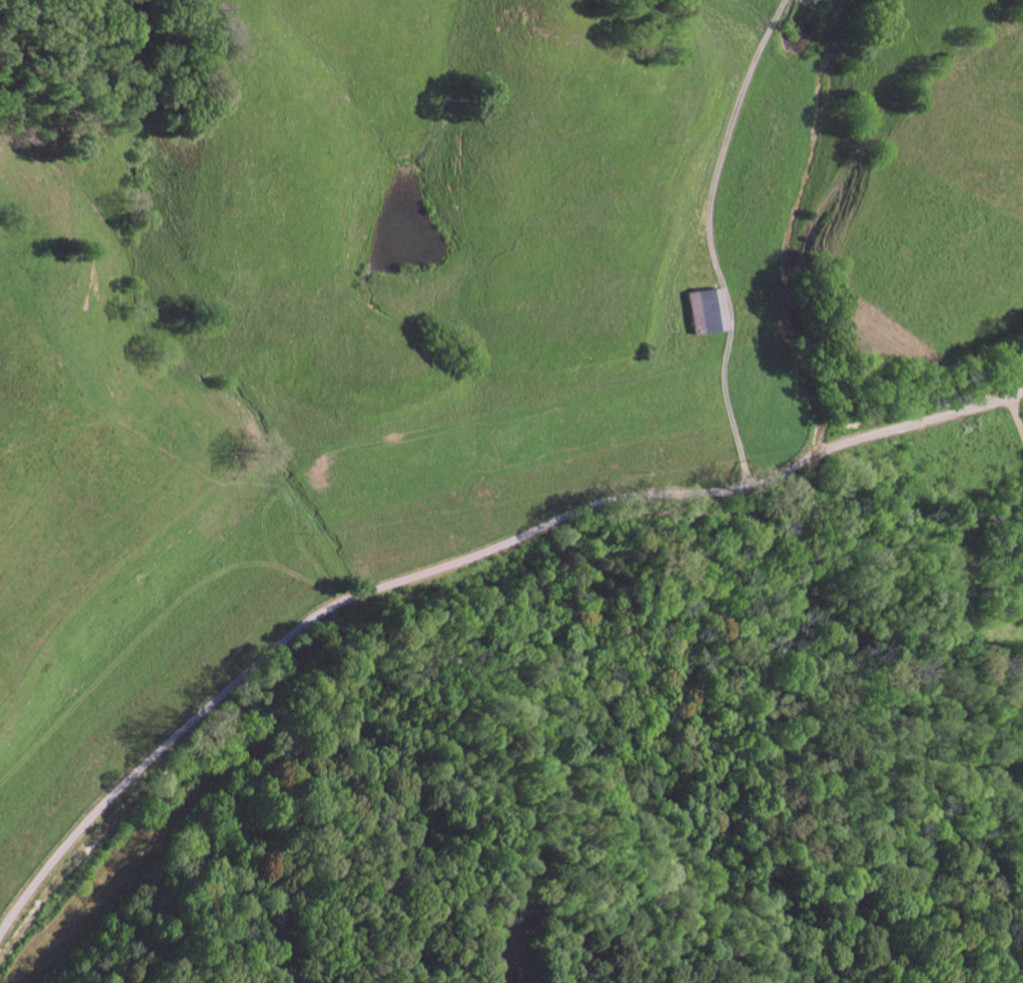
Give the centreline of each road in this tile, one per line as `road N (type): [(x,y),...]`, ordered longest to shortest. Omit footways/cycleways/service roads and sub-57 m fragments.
road 1 (residential): [(0,936),(105,803),(323,613),(592,508),(760,485),(843,445),(1022,390)]

